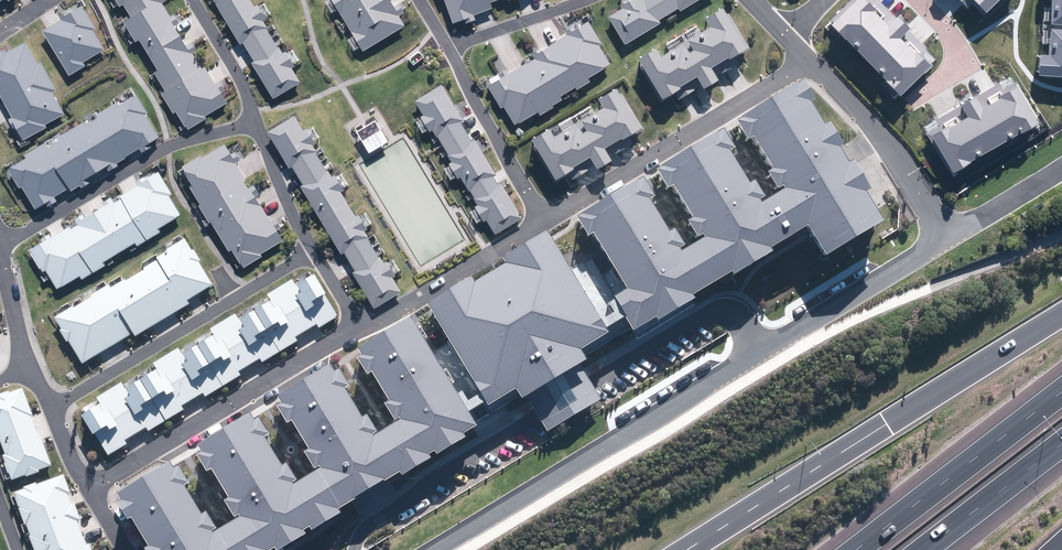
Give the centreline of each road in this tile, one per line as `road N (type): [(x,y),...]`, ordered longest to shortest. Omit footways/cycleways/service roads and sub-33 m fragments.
road 1 (motorway): [(694,549),(1061,315)]
road 2 (residential): [(540,222),(810,61)]
road 3 (residential): [(92,489),(356,332)]
road 4 (residential): [(316,249),(54,408)]
road 5 (residential): [(1,247),(168,146),(256,122)]
road 6 (motorway): [(856,549),(1061,392)]
road 7 (residential): [(948,237),(906,168),(810,61)]
road 8 (residential): [(356,332),(540,222)]
road 9 (residential): [(446,48),(540,222)]
road 10 (motorway): [(1061,446),(921,549)]
road 11 (residential): [(316,249),(256,122)]
road 12 (residential): [(446,48),(578,0)]
road 13 (residential): [(256,122),(194,0)]
road 14 (residential): [(1,247),(31,364)]

